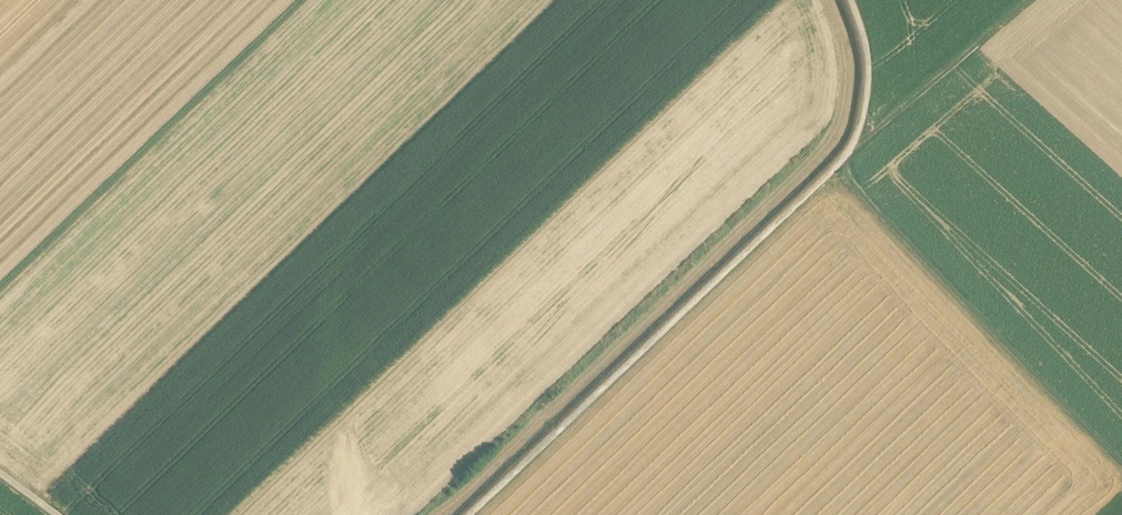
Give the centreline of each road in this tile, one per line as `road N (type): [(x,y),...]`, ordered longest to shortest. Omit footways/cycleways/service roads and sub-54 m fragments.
road 1 (track): [(471,514),(847,156),(869,86),(852,0)]
road 2 (track): [(303,0),(0,290)]
road 3 (track): [(835,168),(1121,468)]
road 4 (track): [(1029,0),(868,135),(859,132)]

